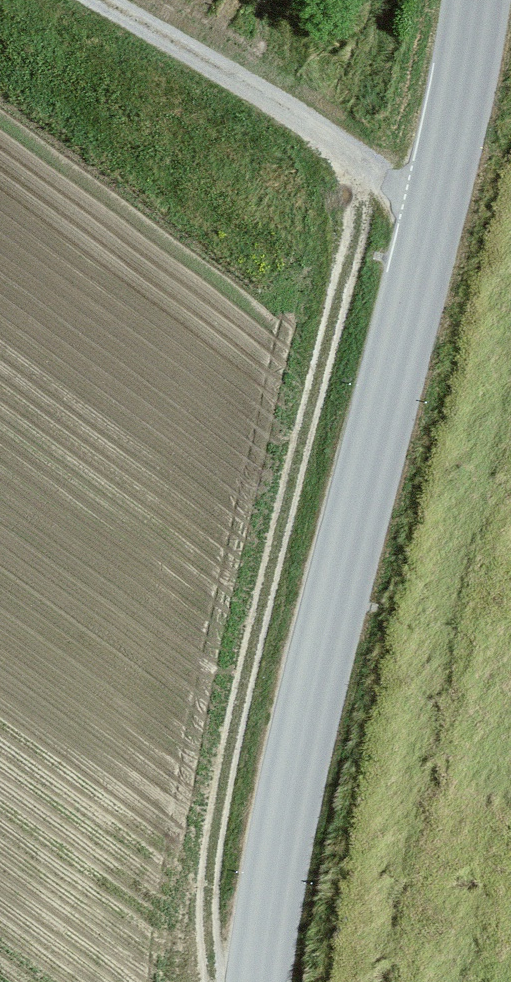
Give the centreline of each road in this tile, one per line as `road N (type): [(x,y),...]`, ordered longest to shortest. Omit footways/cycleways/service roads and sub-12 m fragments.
road 1 (tertiary): [(477,0),(280,828),(258,981)]
road 2 (track): [(219,981),(206,918),(213,836),(351,237),(352,166)]
road 3 (track): [(104,0),(426,216)]

